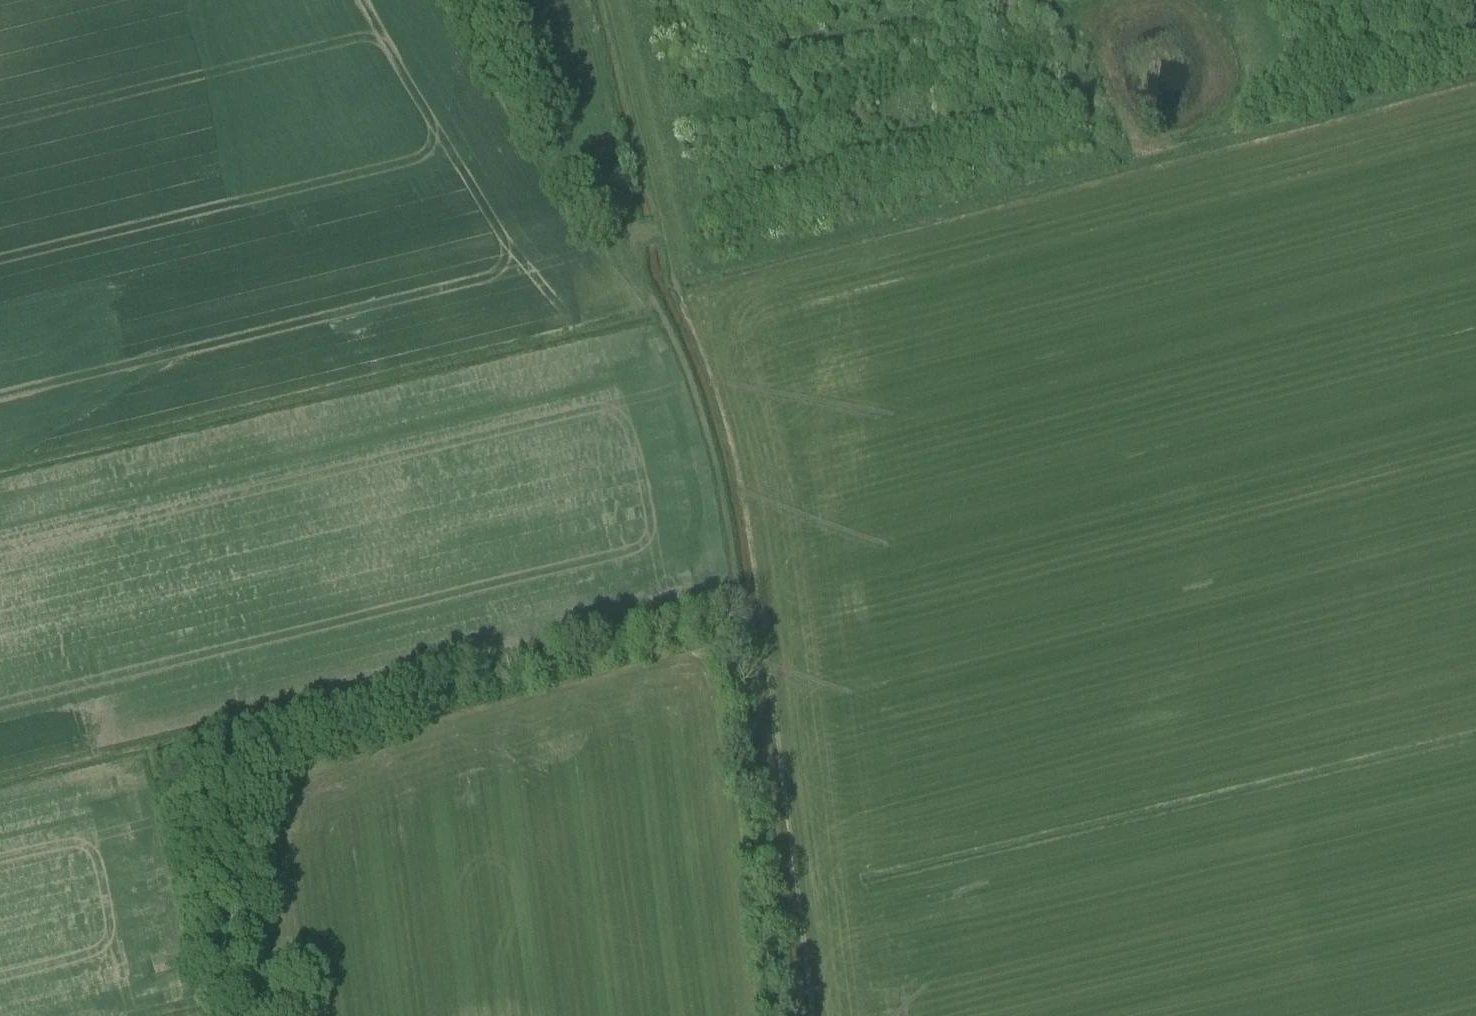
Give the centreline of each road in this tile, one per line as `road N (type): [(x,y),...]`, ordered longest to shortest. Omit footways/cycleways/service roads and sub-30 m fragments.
road 1 (track): [(1052,0),(1101,128),(1099,146),(1078,164),(668,266)]
road 2 (track): [(668,266),(608,0)]

